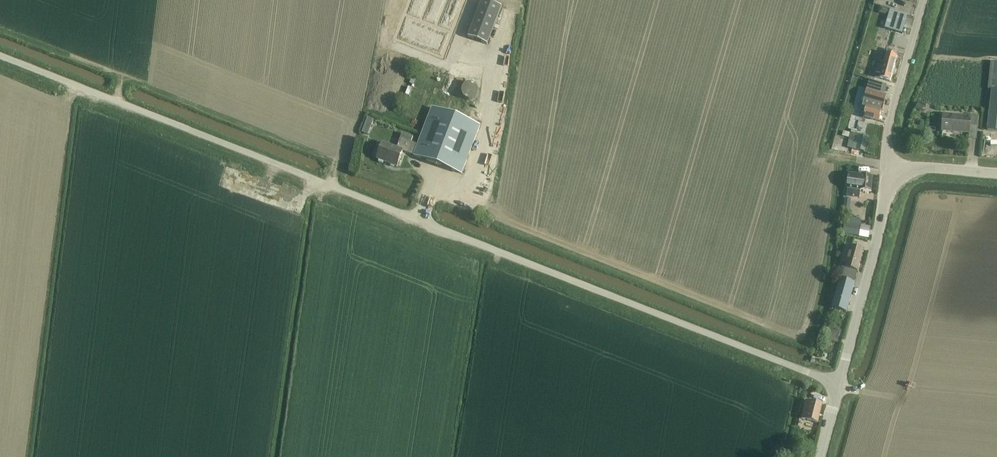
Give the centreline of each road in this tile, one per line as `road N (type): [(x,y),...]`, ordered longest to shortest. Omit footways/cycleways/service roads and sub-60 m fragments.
road 1 (track): [(839,385),(0,57)]
road 2 (unclassified): [(820,456),(896,178)]
road 3 (residential): [(896,178),(886,159),(887,128),(922,0)]

